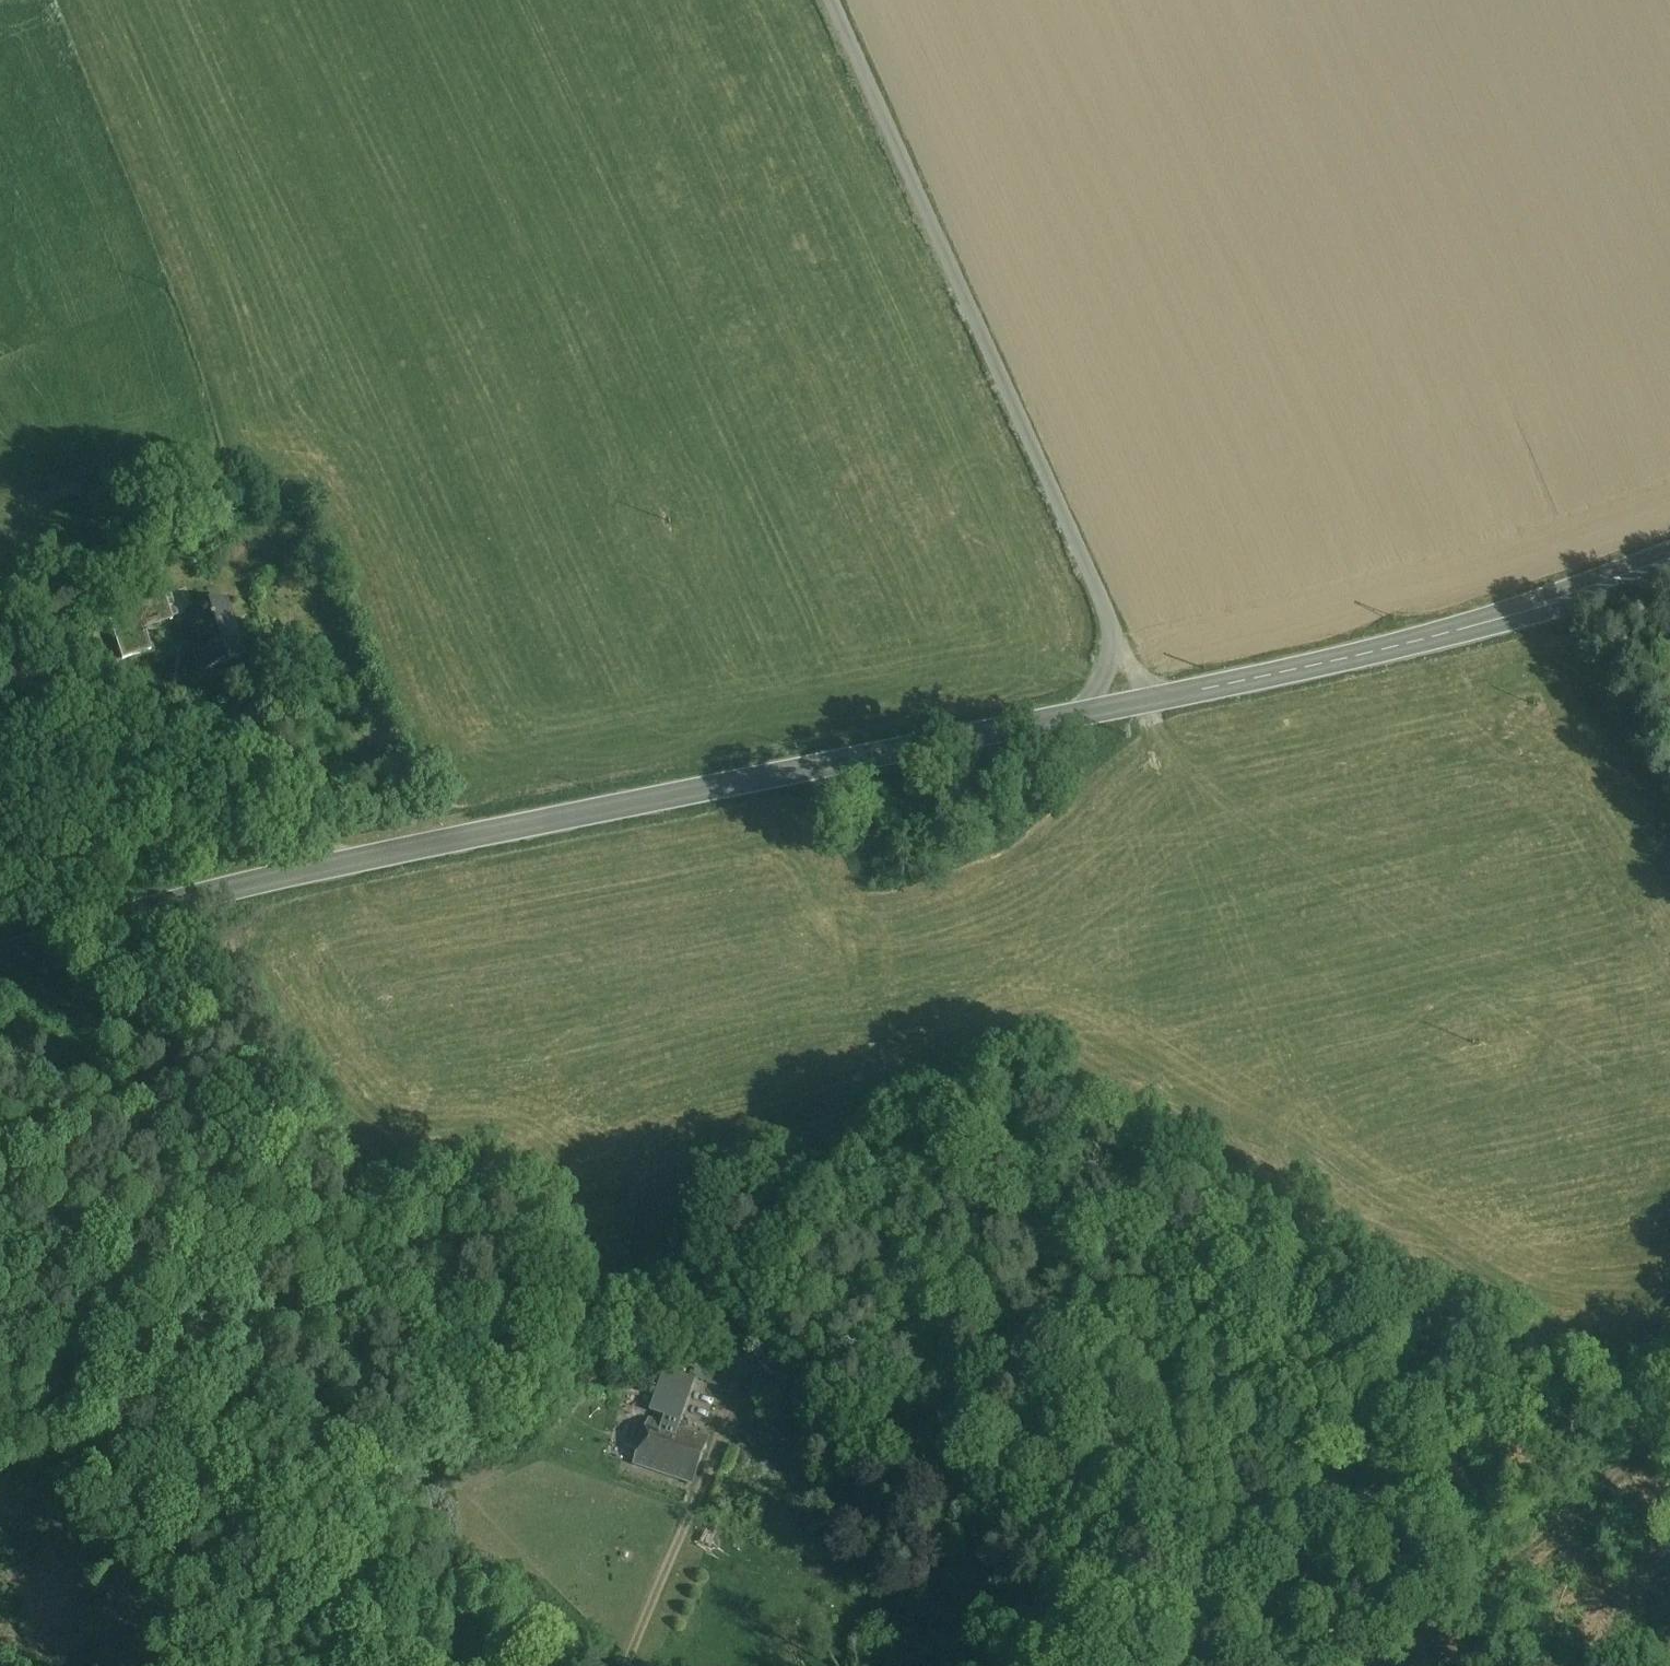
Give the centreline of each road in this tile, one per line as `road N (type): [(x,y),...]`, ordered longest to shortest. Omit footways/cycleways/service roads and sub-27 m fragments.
road 1 (secondary): [(326,865),(1459,634),(1669,562)]
road 2 (track): [(833,0),(1150,702)]
road 3 (residential): [(326,865),(81,690),(0,655)]
road 4 (secondary): [(0,946),(326,865)]

